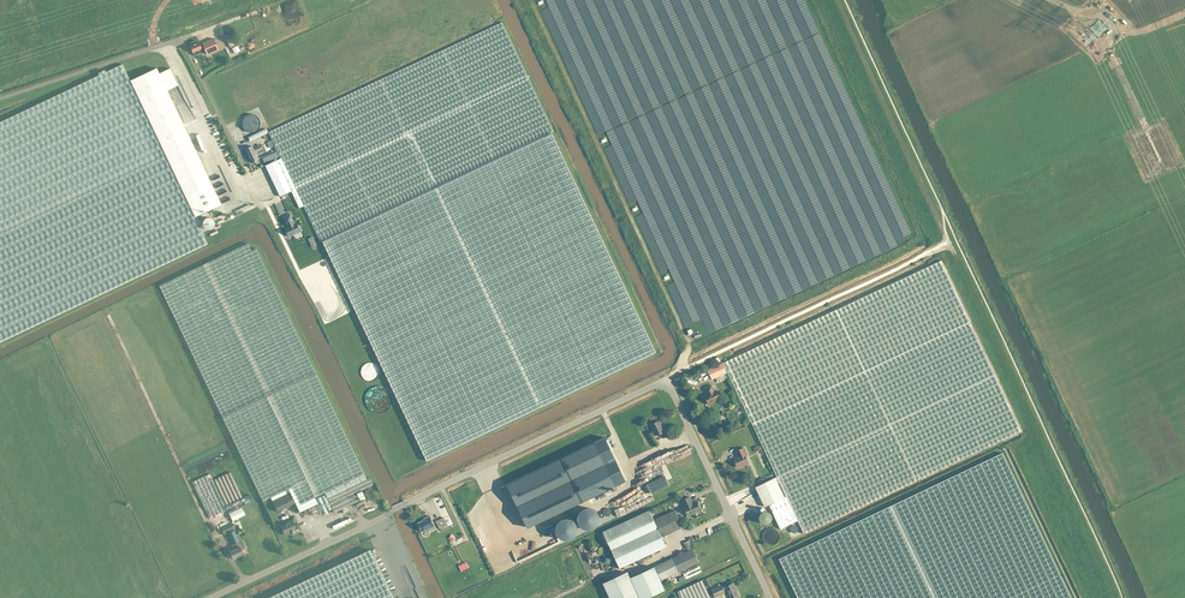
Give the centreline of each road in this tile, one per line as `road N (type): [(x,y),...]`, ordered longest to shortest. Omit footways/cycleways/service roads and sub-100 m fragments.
road 1 (unclassified): [(203,597),(666,380)]
road 2 (unclassified): [(0,95),(179,40),(247,168)]
road 3 (unclassified): [(768,597),(666,380)]

